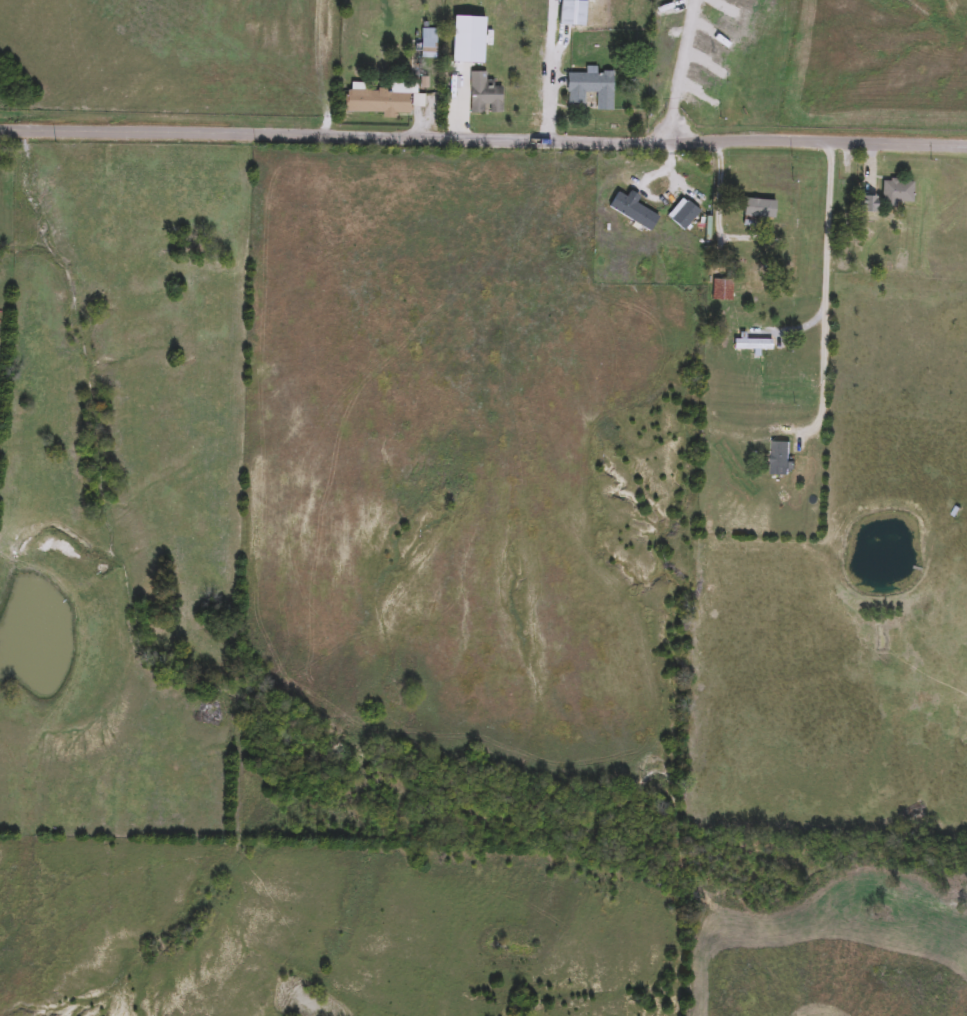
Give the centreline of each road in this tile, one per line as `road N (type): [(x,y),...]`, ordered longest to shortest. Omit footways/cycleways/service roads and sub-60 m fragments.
road 1 (residential): [(0,129),(966,146)]

